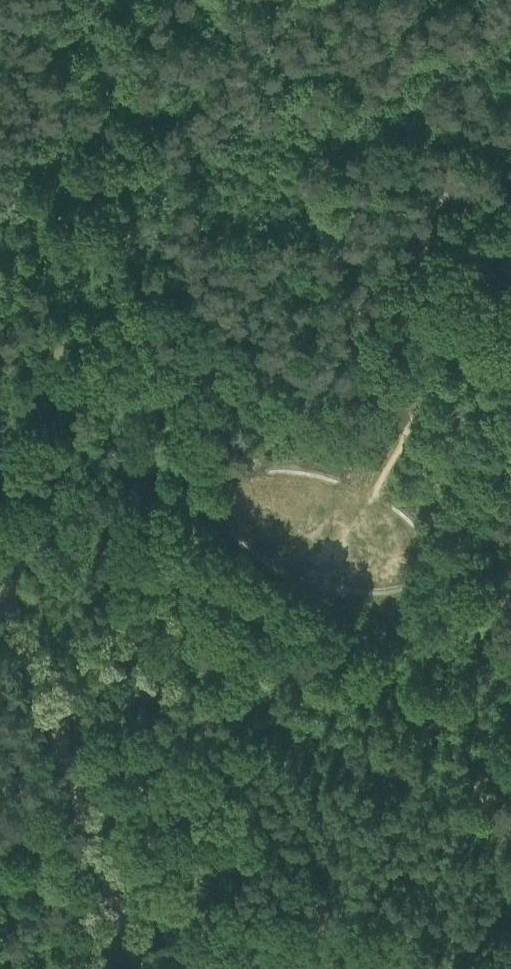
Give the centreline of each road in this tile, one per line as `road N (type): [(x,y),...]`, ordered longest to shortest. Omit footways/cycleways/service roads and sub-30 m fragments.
road 1 (track): [(130,0),(3,586)]
road 2 (track): [(3,586),(137,968)]

